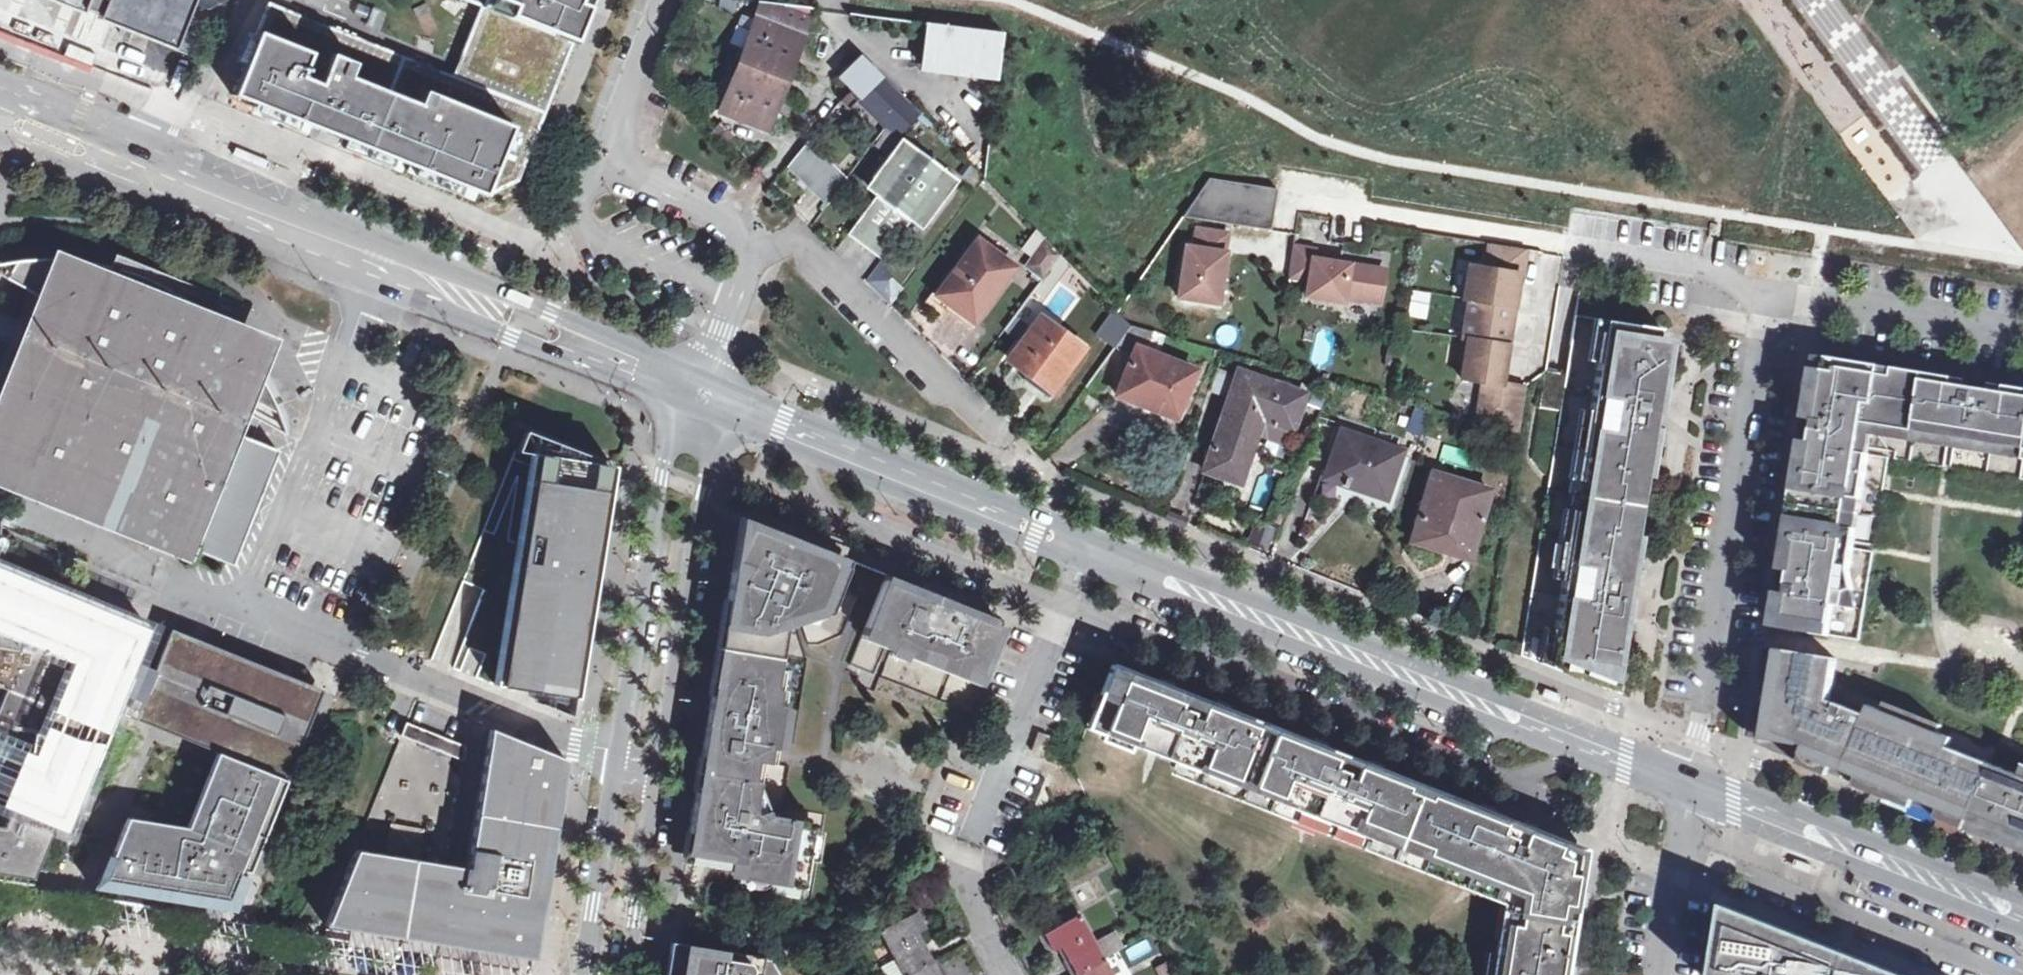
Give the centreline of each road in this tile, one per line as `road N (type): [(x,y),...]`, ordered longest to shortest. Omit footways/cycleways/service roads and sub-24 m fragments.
road 1 (secondary): [(687,368),(0,92)]
road 2 (secondary): [(0,136),(674,404)]
road 3 (secondary): [(1086,566),(1691,803)]
road 4 (secondary): [(1697,770),(1097,537)]
road 5 (residential): [(1777,297),(1732,289),(1695,268),(1286,200)]
road 6 (residential): [(1777,297),(1741,559),(1697,770)]
road 7 (residential): [(710,379),(739,294),(739,229),(723,210),(608,147),(663,0)]
road 8 (residential): [(1009,974),(967,867),(1086,566)]
road 9 (secondary): [(1097,537),(722,385)]
road 10 (secondary): [(719,422),(1086,566)]
road 11 (secondary): [(1691,803),(2022,928)]
road 12 (residential): [(674,404),(613,749)]
road 13 (residential): [(660,764),(719,422)]
road 14 (secondary): [(2022,891),(1697,770)]
road 15 (residential): [(2022,318),(1777,297)]
road 16 (residential): [(608,783),(579,974)]
road 17 (residential): [(624,974),(654,795)]
road 18 (unclassified): [(1655,974),(1691,803)]

